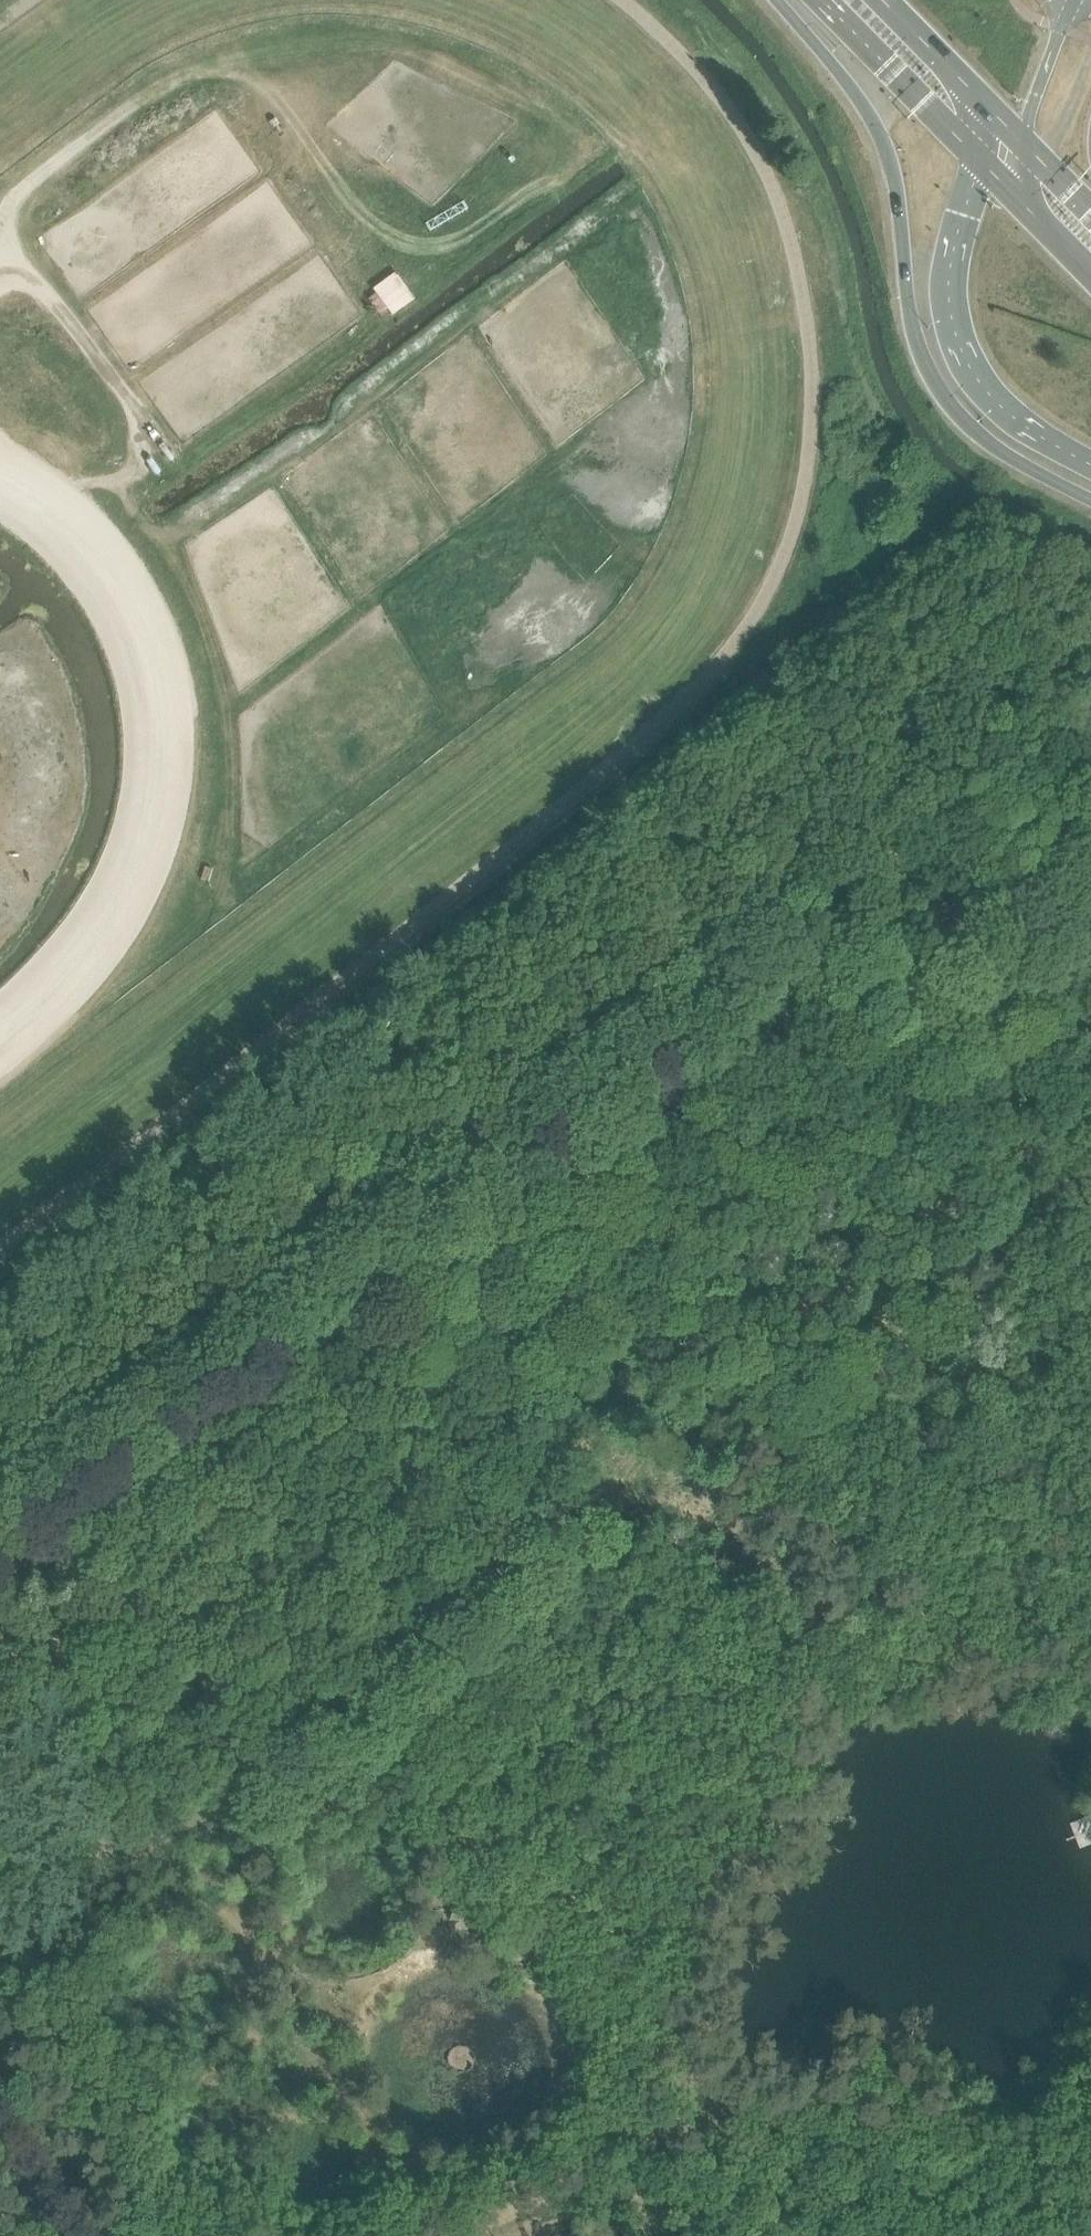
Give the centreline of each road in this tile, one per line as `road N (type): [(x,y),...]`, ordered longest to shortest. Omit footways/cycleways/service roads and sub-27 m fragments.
road 1 (primary): [(776,0),(848,83),(884,143),(913,324),(935,383),(995,449),(1090,500)]
road 2 (primary): [(1090,463),(1010,414),(957,340),(953,257),(980,158)]
road 3 (primary): [(821,0),(980,158)]
road 4 (tertiary): [(1075,0),(1024,144)]
road 5 (primary): [(980,99),(880,0)]

